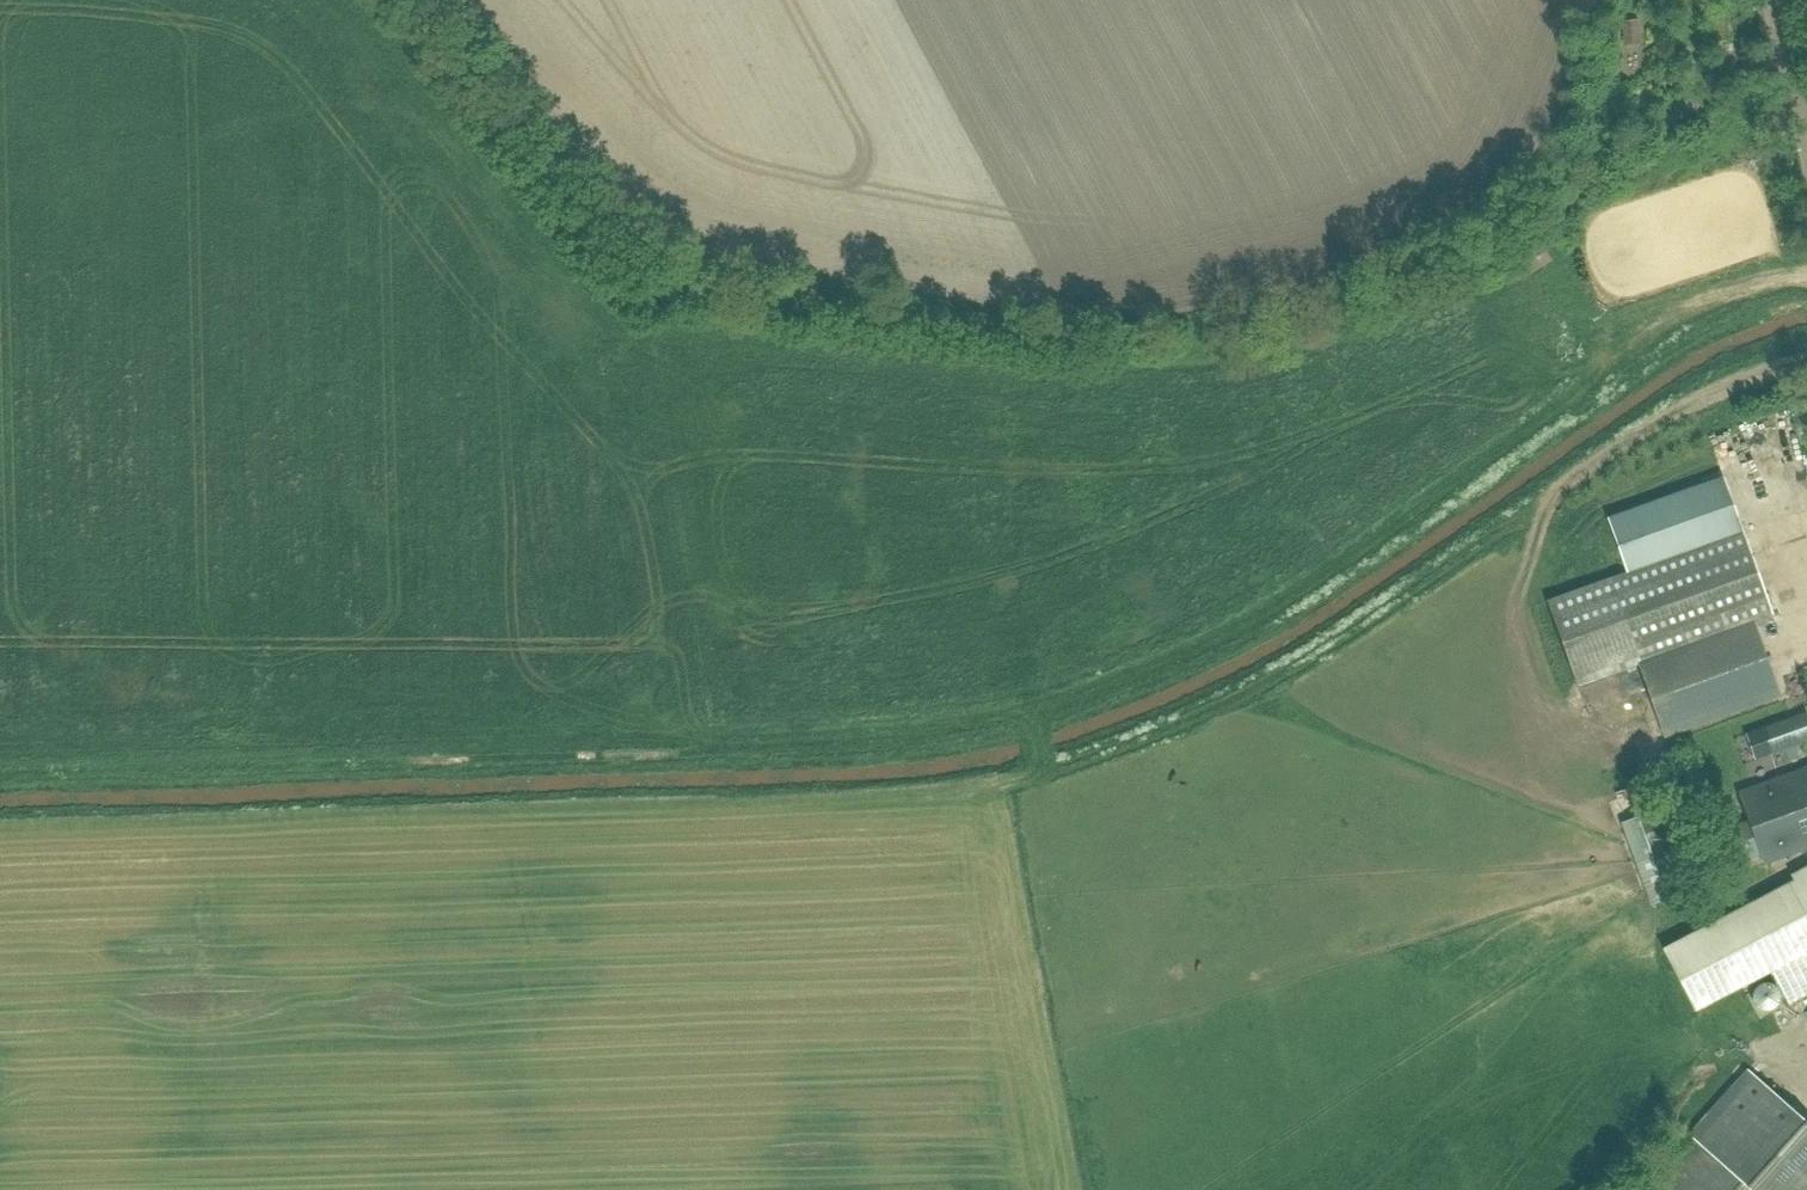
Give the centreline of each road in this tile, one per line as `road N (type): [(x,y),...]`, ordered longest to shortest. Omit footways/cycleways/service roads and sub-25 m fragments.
road 1 (tertiary): [(1806,138),(1773,0)]

